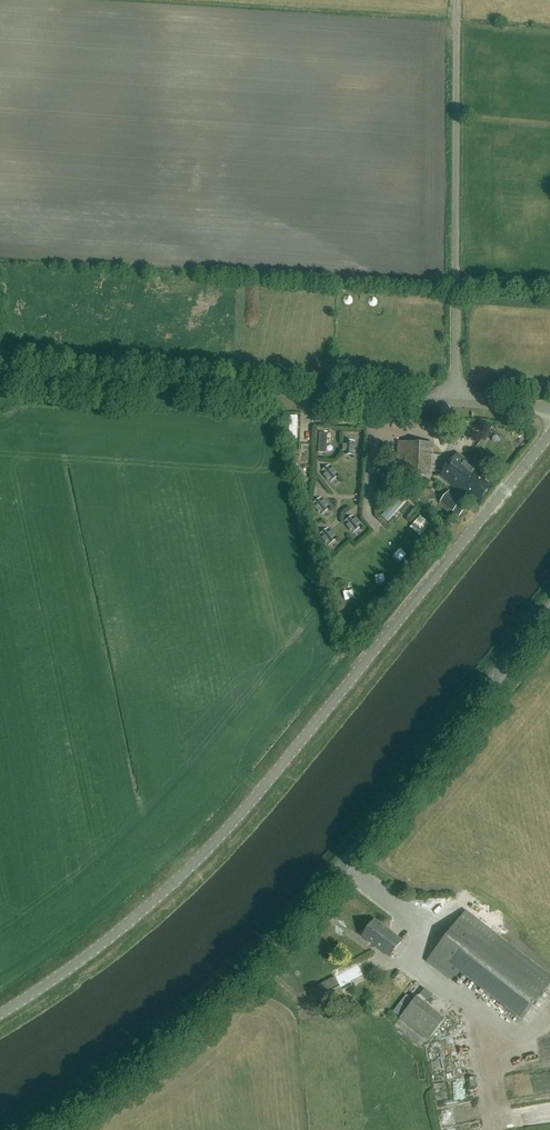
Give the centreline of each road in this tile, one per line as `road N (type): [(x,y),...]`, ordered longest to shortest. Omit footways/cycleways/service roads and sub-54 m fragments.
road 1 (tertiary): [(549,434),(259,793),(118,932),(0,1012)]
road 2 (tertiary): [(28,1129),(134,1064),(253,966),(549,611)]
road 3 (unclassified): [(454,402),(0,374)]
road 4 (unclassified): [(454,402),(456,0)]

